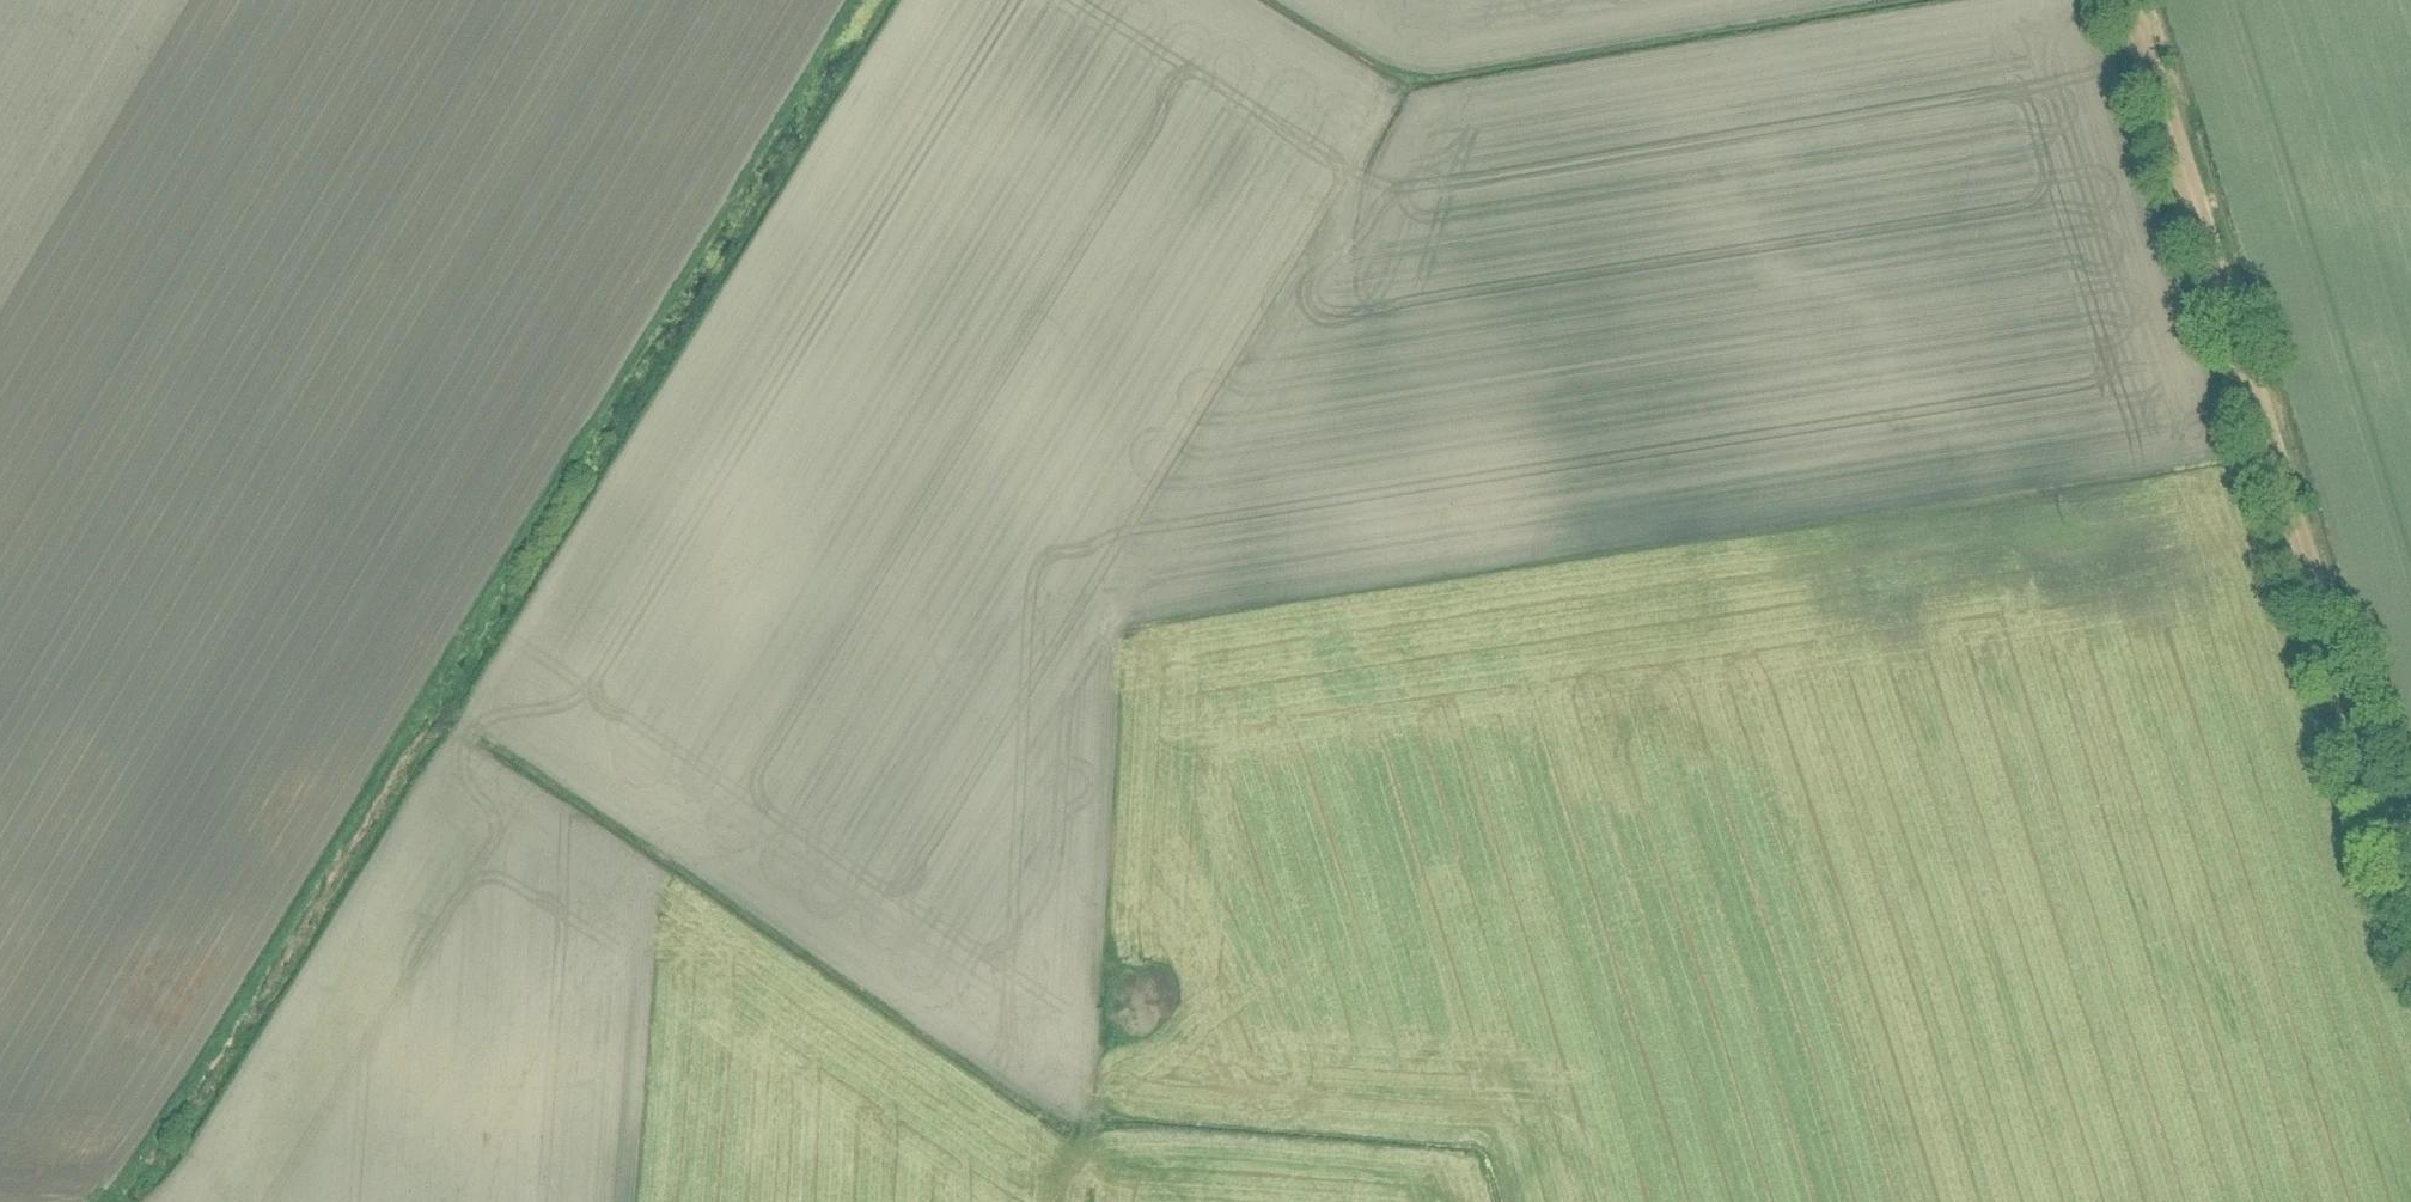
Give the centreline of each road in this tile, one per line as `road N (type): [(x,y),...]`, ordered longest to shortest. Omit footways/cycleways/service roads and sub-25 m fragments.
road 1 (track): [(2410,895),(2130,0)]

